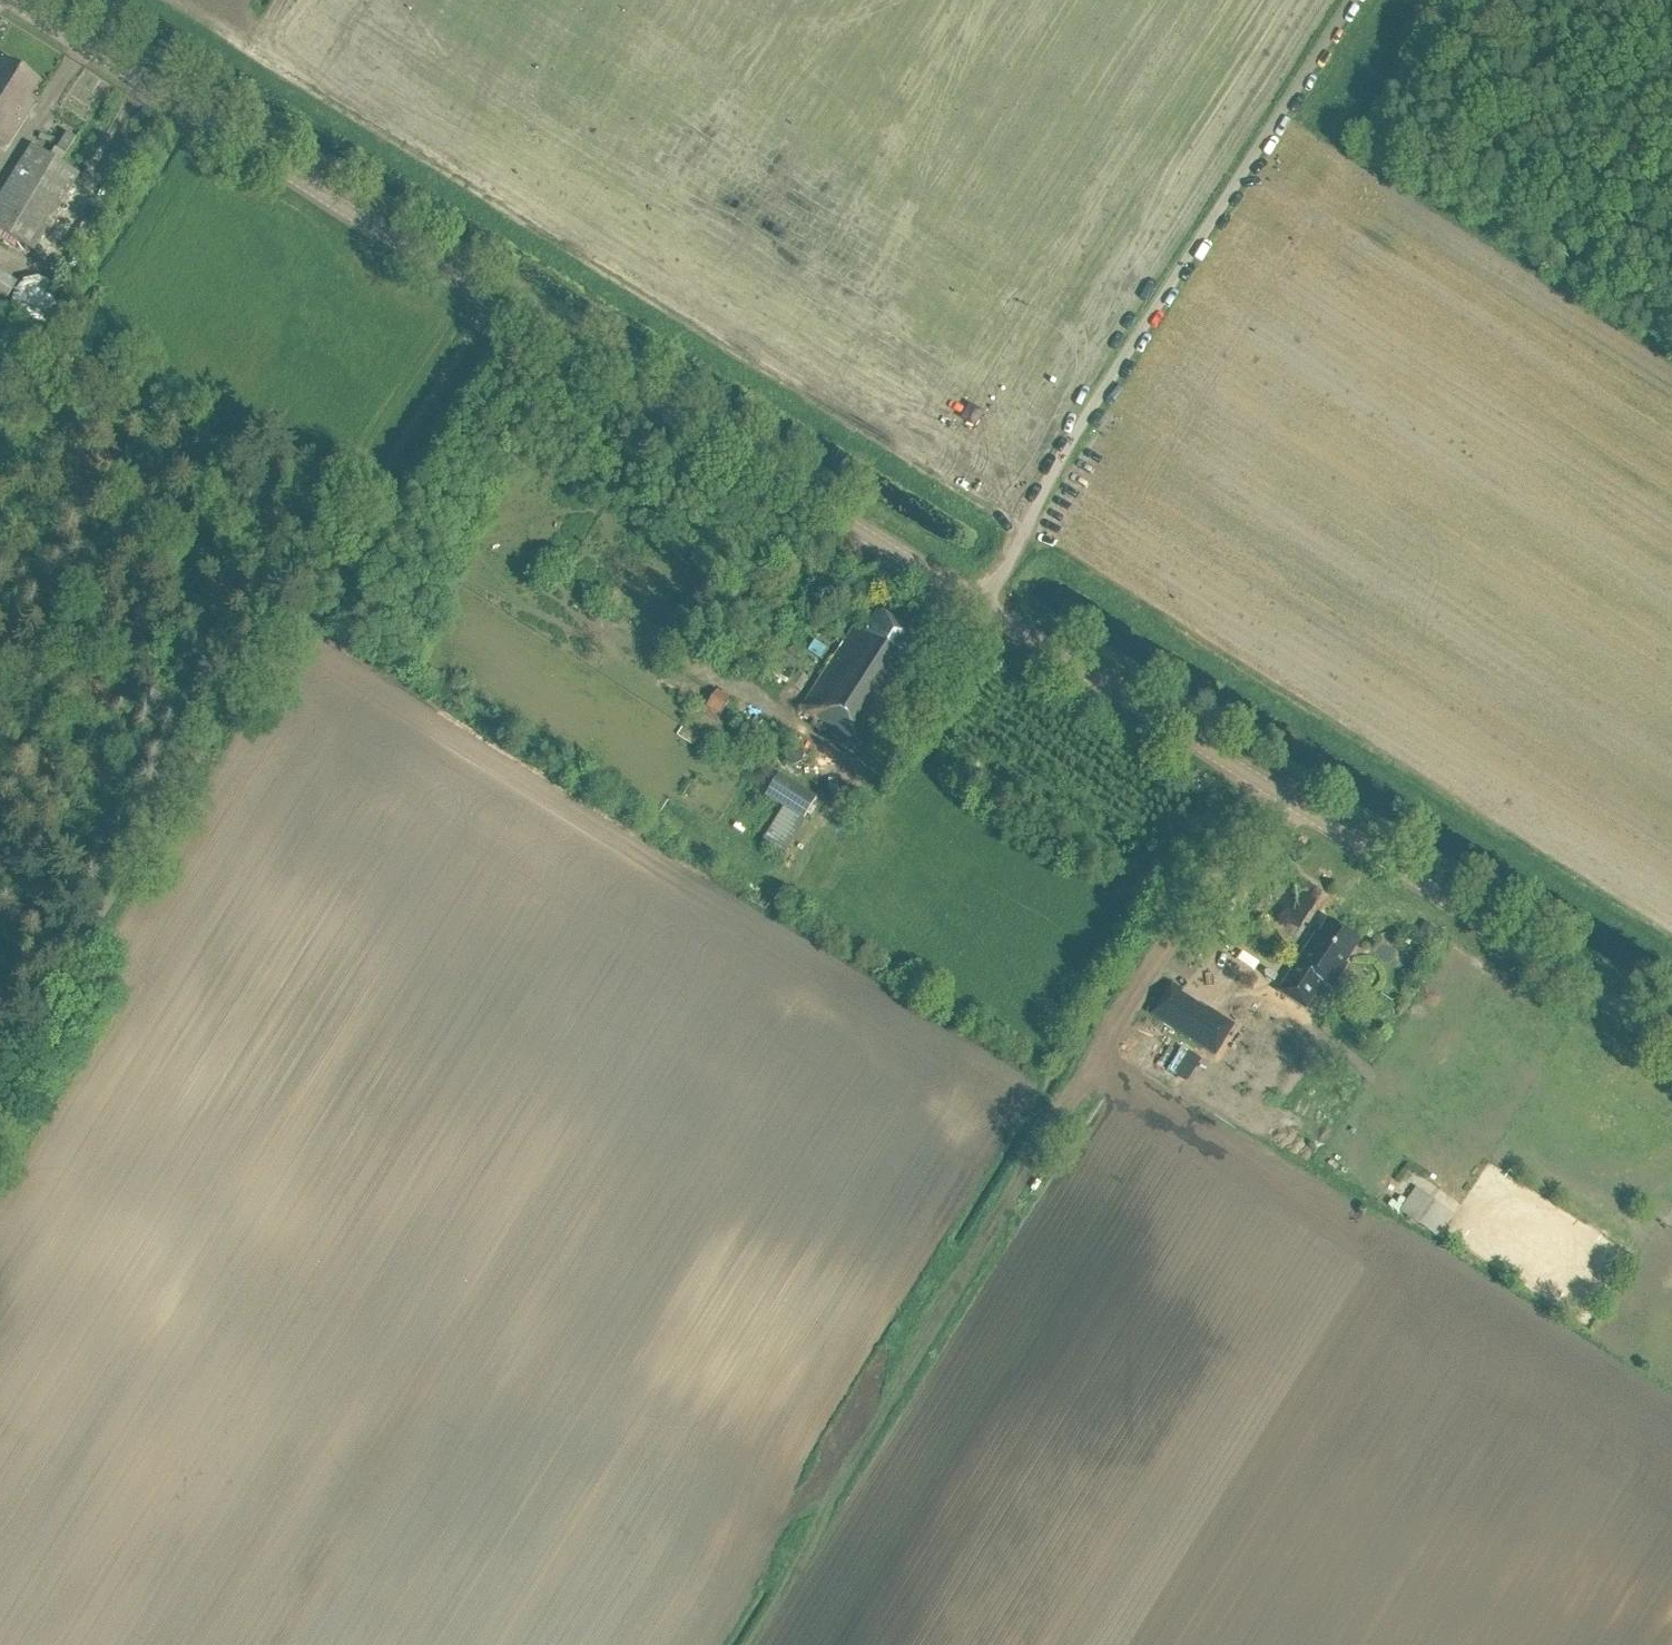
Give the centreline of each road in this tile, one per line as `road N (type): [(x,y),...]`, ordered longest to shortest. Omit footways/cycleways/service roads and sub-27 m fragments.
road 1 (unclassified): [(979,607),(8,0)]
road 2 (track): [(0,1063),(270,637),(505,311)]
road 3 (unclassified): [(979,607),(1671,1042)]
road 4 (unclassified): [(1353,0),(1091,406),(1013,558),(979,607)]

